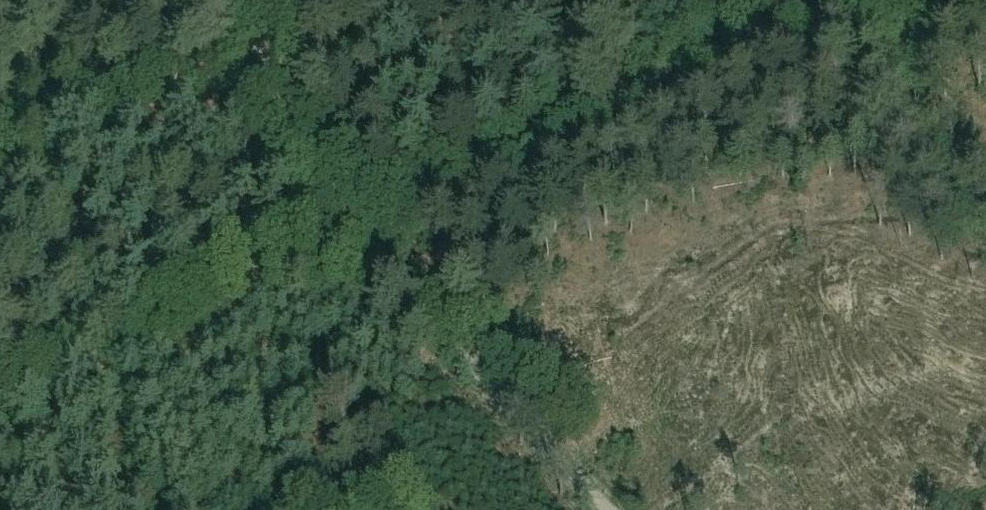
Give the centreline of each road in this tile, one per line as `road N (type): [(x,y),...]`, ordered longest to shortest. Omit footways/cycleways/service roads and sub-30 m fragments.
road 1 (track): [(183,324),(851,0)]
road 2 (unclassified): [(613,509),(357,238),(230,0)]
road 3 (track): [(0,413),(183,324)]

